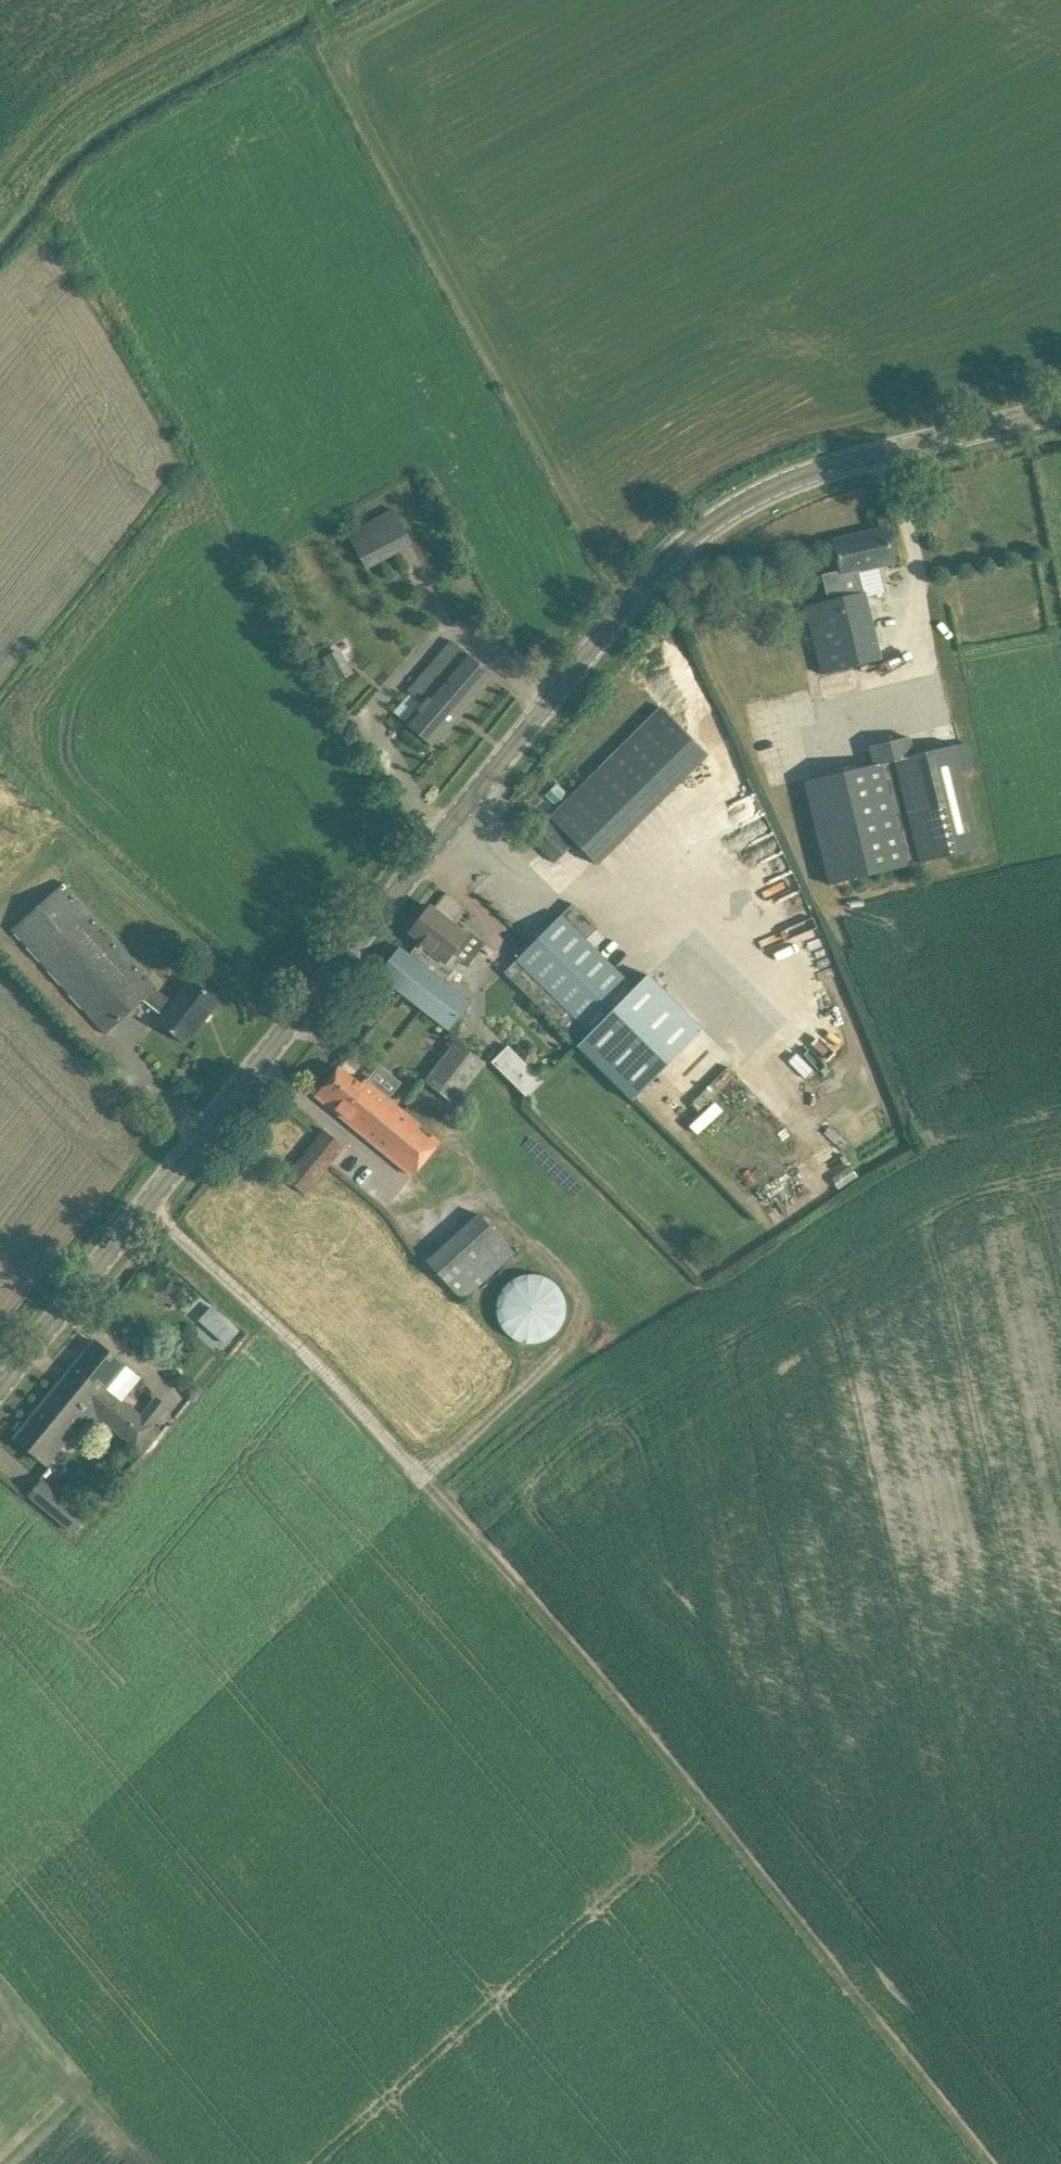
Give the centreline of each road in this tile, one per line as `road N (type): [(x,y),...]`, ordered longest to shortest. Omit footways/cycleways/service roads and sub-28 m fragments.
road 1 (tertiary): [(0,1389),(701,534),(788,485),(1060,415)]

